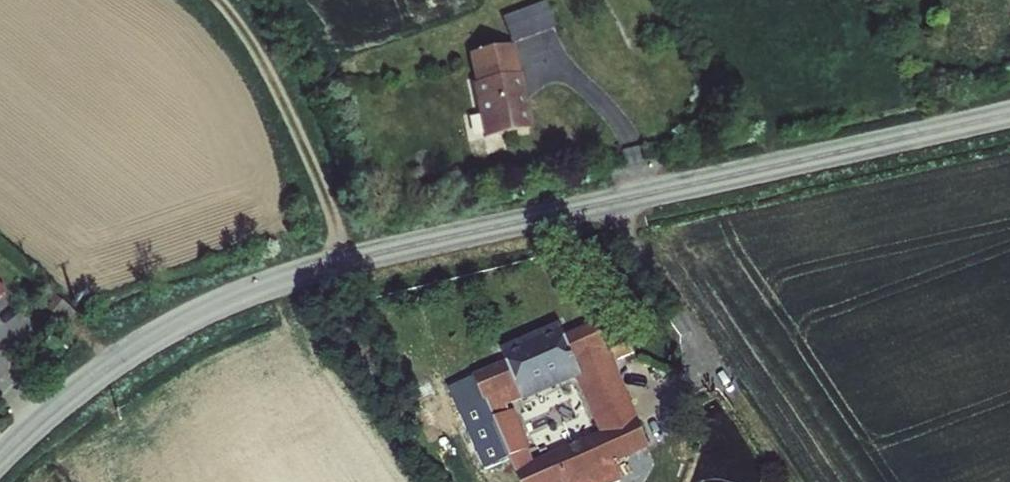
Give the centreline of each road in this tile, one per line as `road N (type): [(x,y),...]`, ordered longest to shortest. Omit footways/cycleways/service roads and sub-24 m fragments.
road 1 (tertiary): [(0,459),(65,400),(149,341),(303,274),(1009,117)]
road 2 (track): [(219,0),(279,101),(345,262)]

